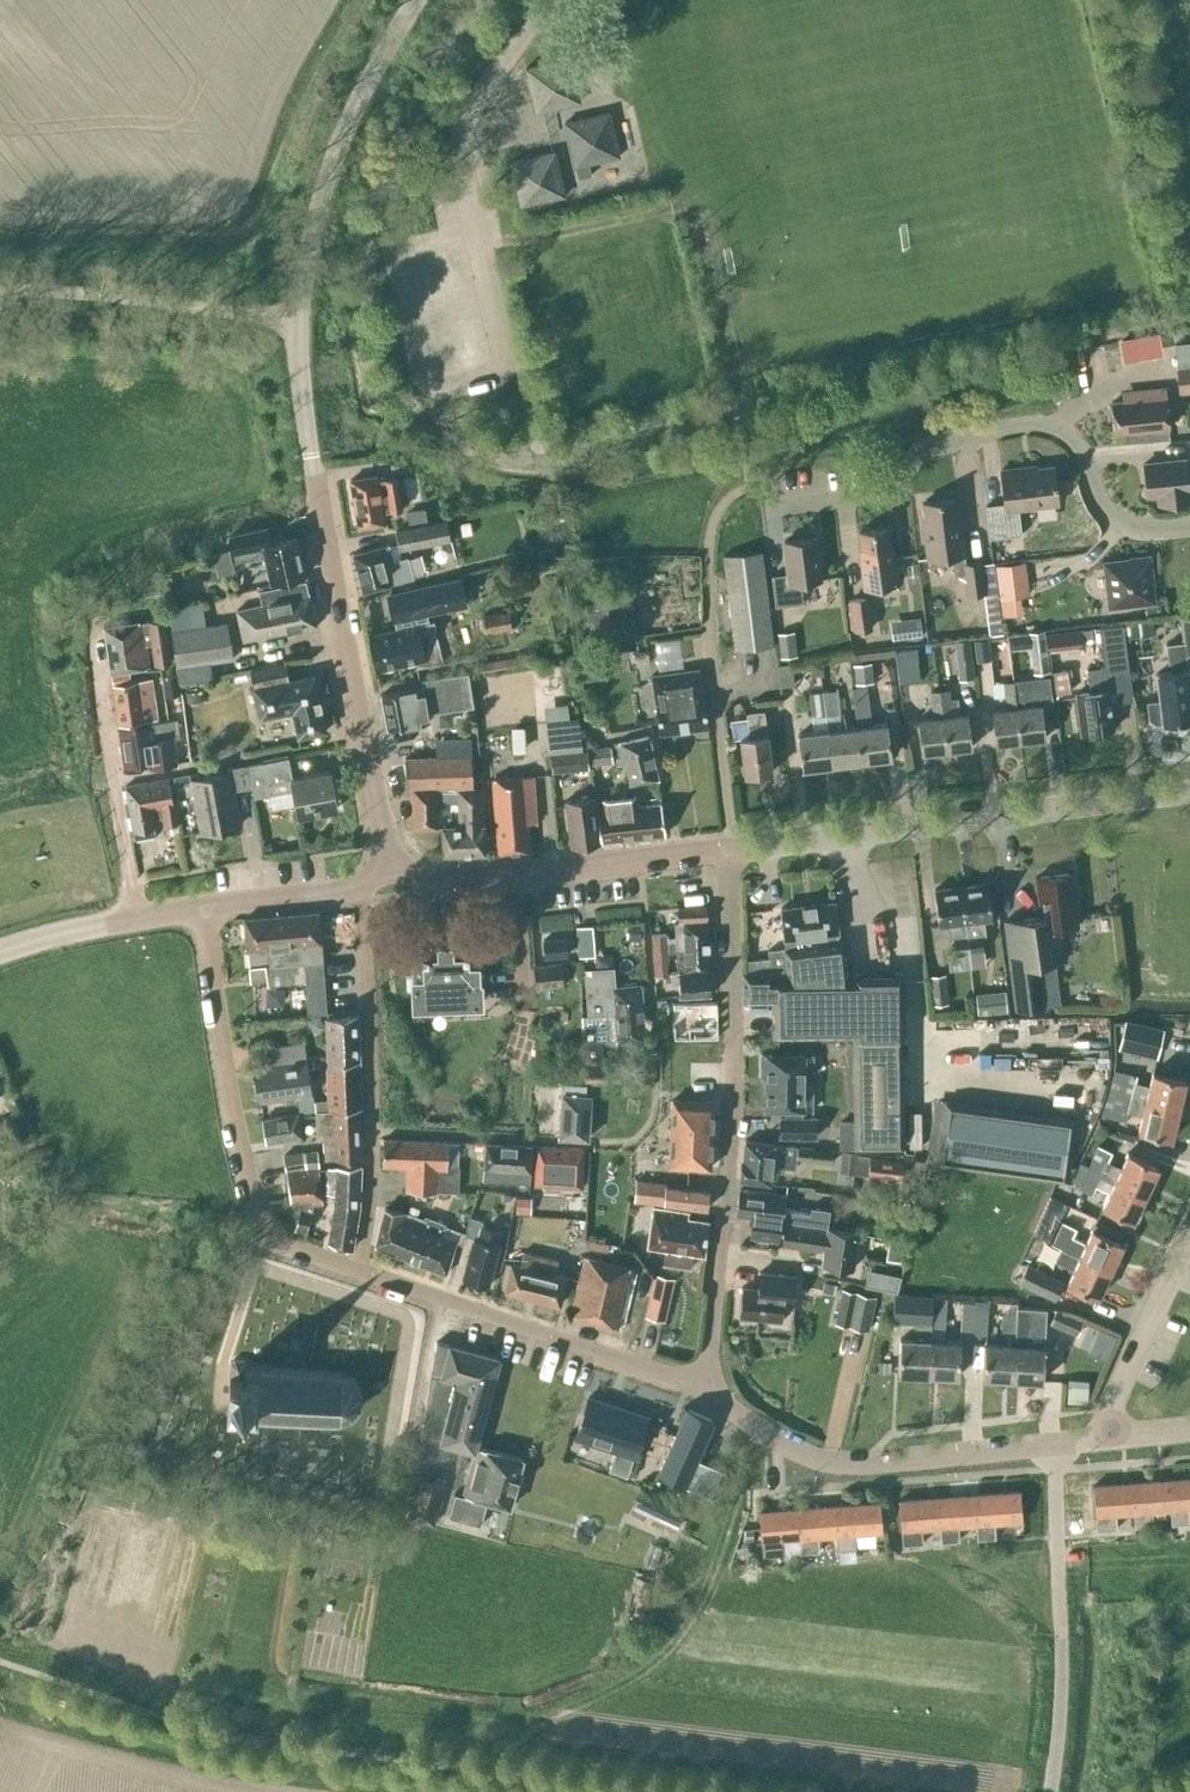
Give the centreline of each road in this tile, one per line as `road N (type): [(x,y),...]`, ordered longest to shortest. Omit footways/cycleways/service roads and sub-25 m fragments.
road 1 (unclassified): [(393,885),(311,445),(296,320),(334,154),(375,62),(416,0)]
road 2 (track): [(293,1791),(323,1700),(536,1728),(625,1693),(686,1640),(721,1586),(767,1436)]
road 3 (unclassified): [(710,1380),(733,1123),(728,850)]
road 4 (residential): [(760,486),(790,509),(868,499),(888,490),(931,444),(1028,425),(1073,442),(1097,499),(1116,518),(1145,530),(1189,528)]
road 5 (tertiary): [(728,850),(1189,794)]
road 6 (residential): [(357,1265),(261,1223),(205,908)]
road 7 (residential): [(357,1265),(372,1132),(363,889)]
road 8 (unclassified): [(1052,1443),(871,1466),(828,1460),(767,1436),(721,1400),(710,1380)]
road 9 (residential): [(710,1380),(678,1376),(357,1265)]
road 10 (unclassified): [(1051,1791),(1064,1655),(1052,1443)]
road 11 (tertiary): [(393,885),(728,850)]
road 12 (residential): [(138,919),(93,633)]
road 13 (unclassified): [(1098,1439),(1189,1239)]
road 14 (tertiary): [(205,908),(363,889)]
road 15 (tertiary): [(0,952),(138,919)]

